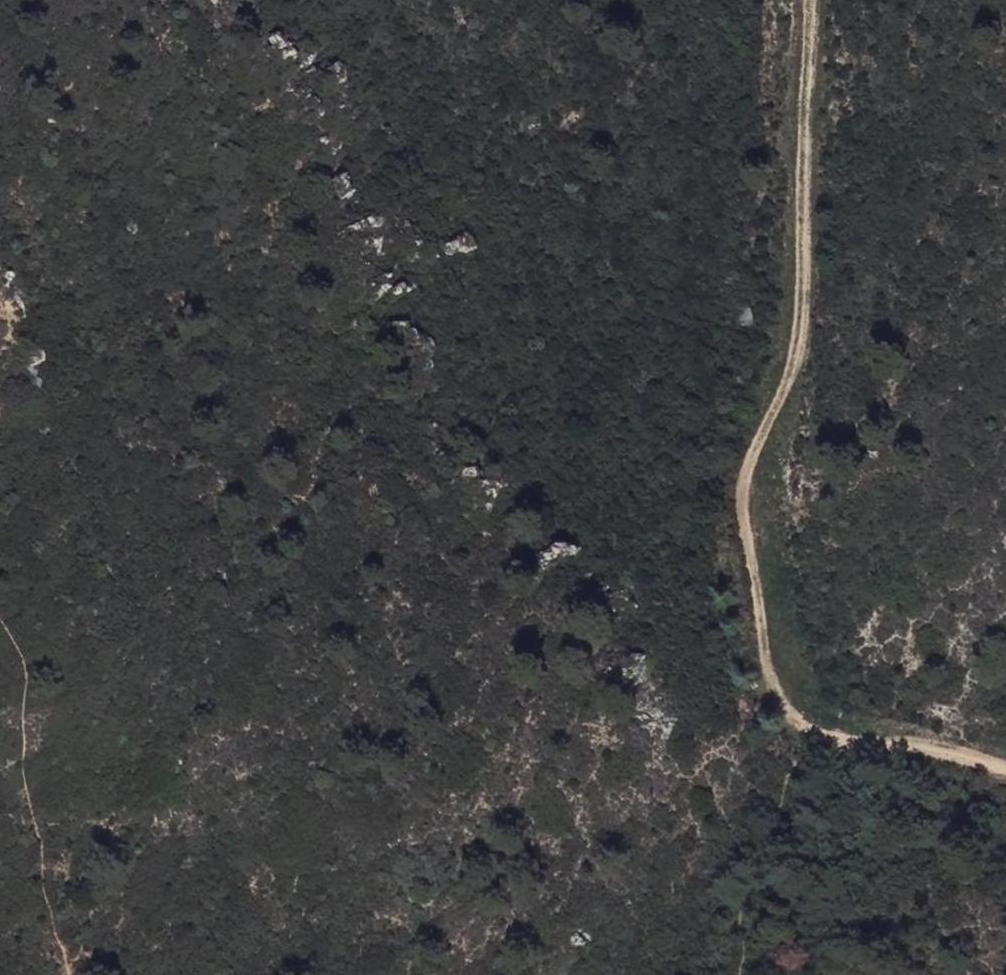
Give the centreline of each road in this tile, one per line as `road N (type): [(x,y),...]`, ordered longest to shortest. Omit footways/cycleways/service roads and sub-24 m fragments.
road 1 (track): [(790,722),(744,538),(742,480),(788,370),(805,0)]
road 2 (track): [(790,722),(829,737),(1005,770)]

